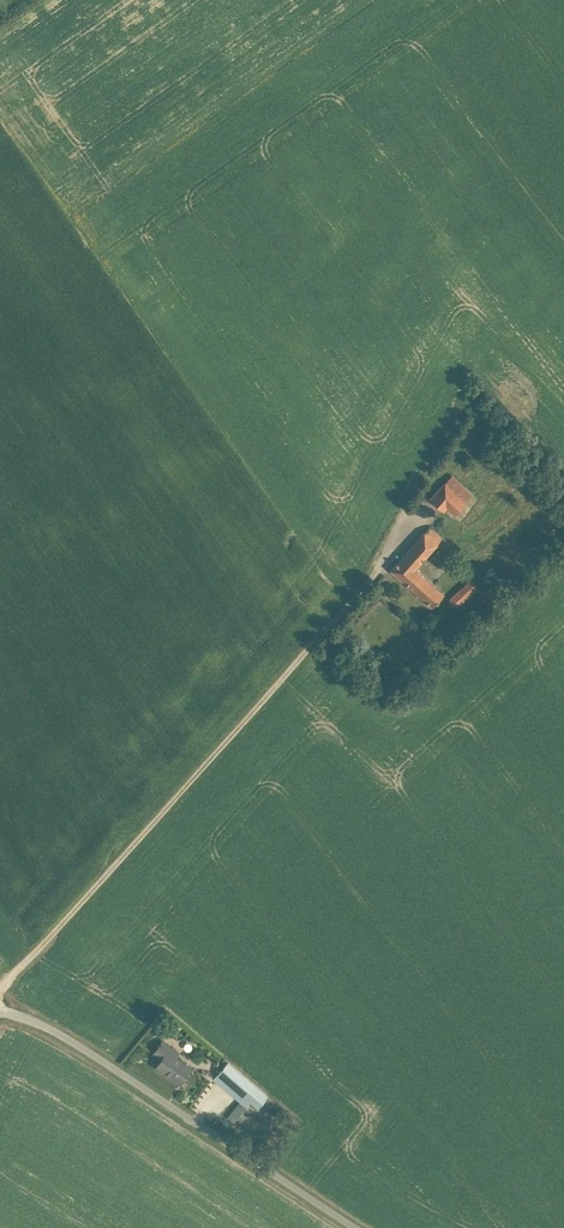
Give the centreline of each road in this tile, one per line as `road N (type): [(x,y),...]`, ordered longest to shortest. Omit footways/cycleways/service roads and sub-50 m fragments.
road 1 (unclassified): [(0,992),(357,591)]
road 2 (unclassified): [(376,1227),(0,1011)]

